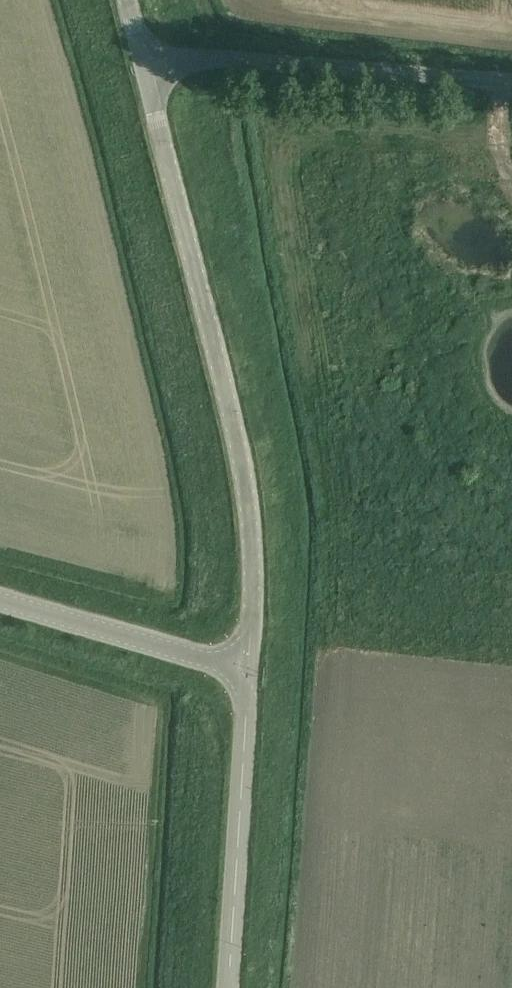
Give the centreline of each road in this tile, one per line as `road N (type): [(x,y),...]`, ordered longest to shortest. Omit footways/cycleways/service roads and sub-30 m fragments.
road 1 (unclassified): [(250,672),(251,550),(231,398),(139,40)]
road 2 (unclassified): [(511,84),(139,40)]
road 3 (tertiary): [(228,987),(250,672)]
road 4 (tertiary): [(250,672),(0,600)]

